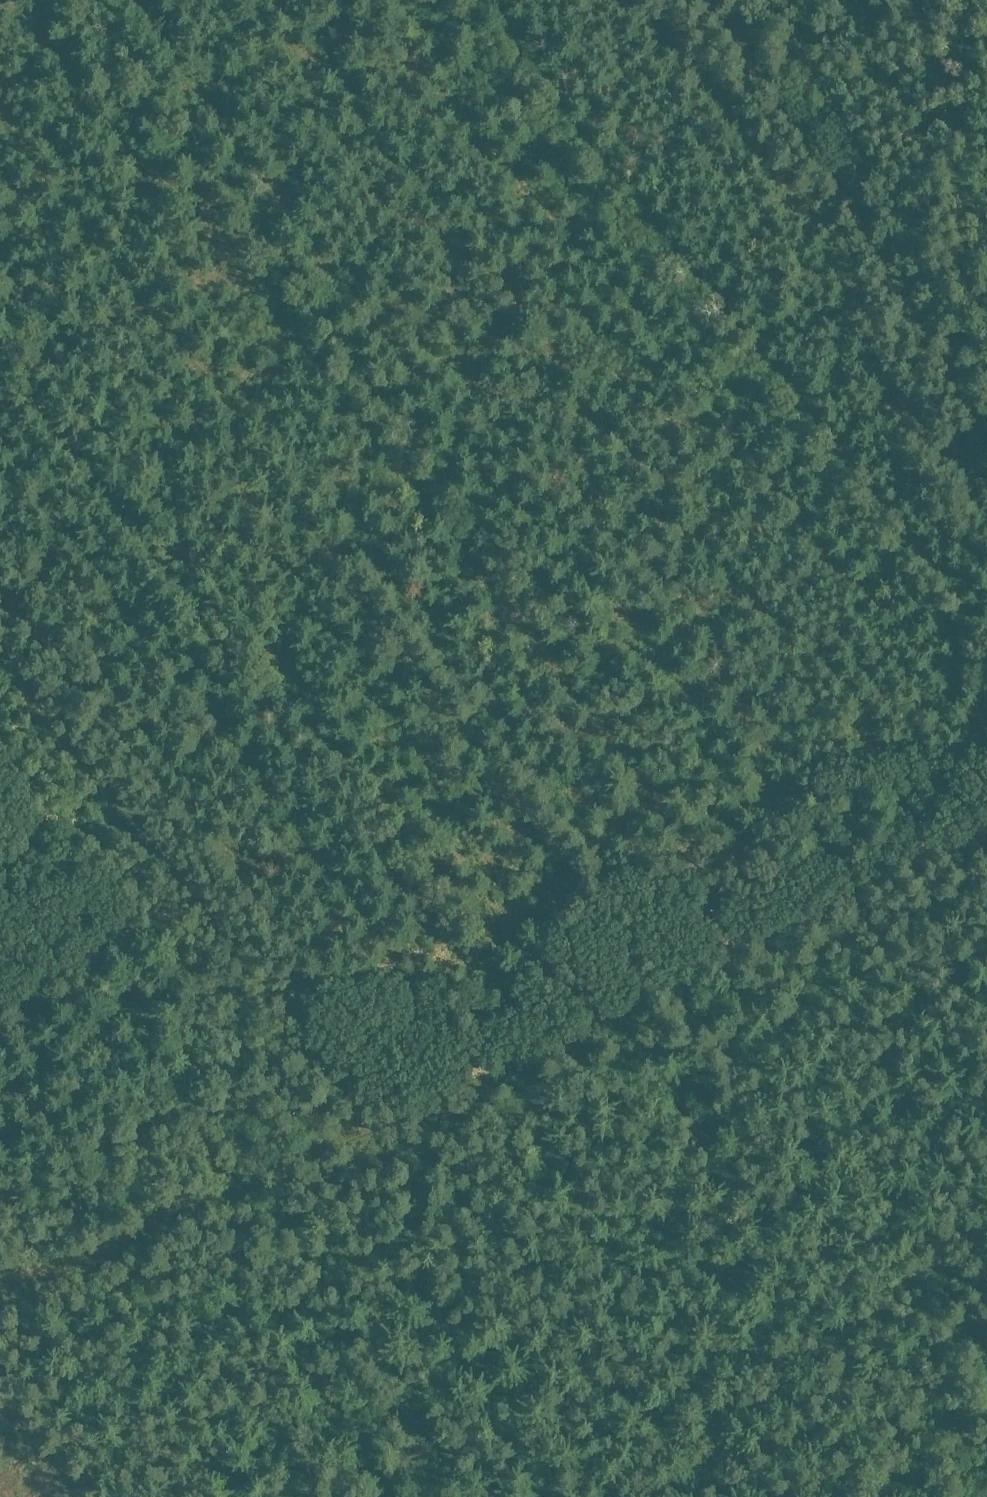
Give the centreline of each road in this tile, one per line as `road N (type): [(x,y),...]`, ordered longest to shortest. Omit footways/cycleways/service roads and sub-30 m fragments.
road 1 (track): [(0,95),(676,982)]
road 2 (track): [(0,1300),(676,982),(986,803)]
road 3 (track): [(0,656),(369,1132)]
road 4 (track): [(665,0),(986,419)]
road 5 (track): [(80,1496),(0,1375)]

